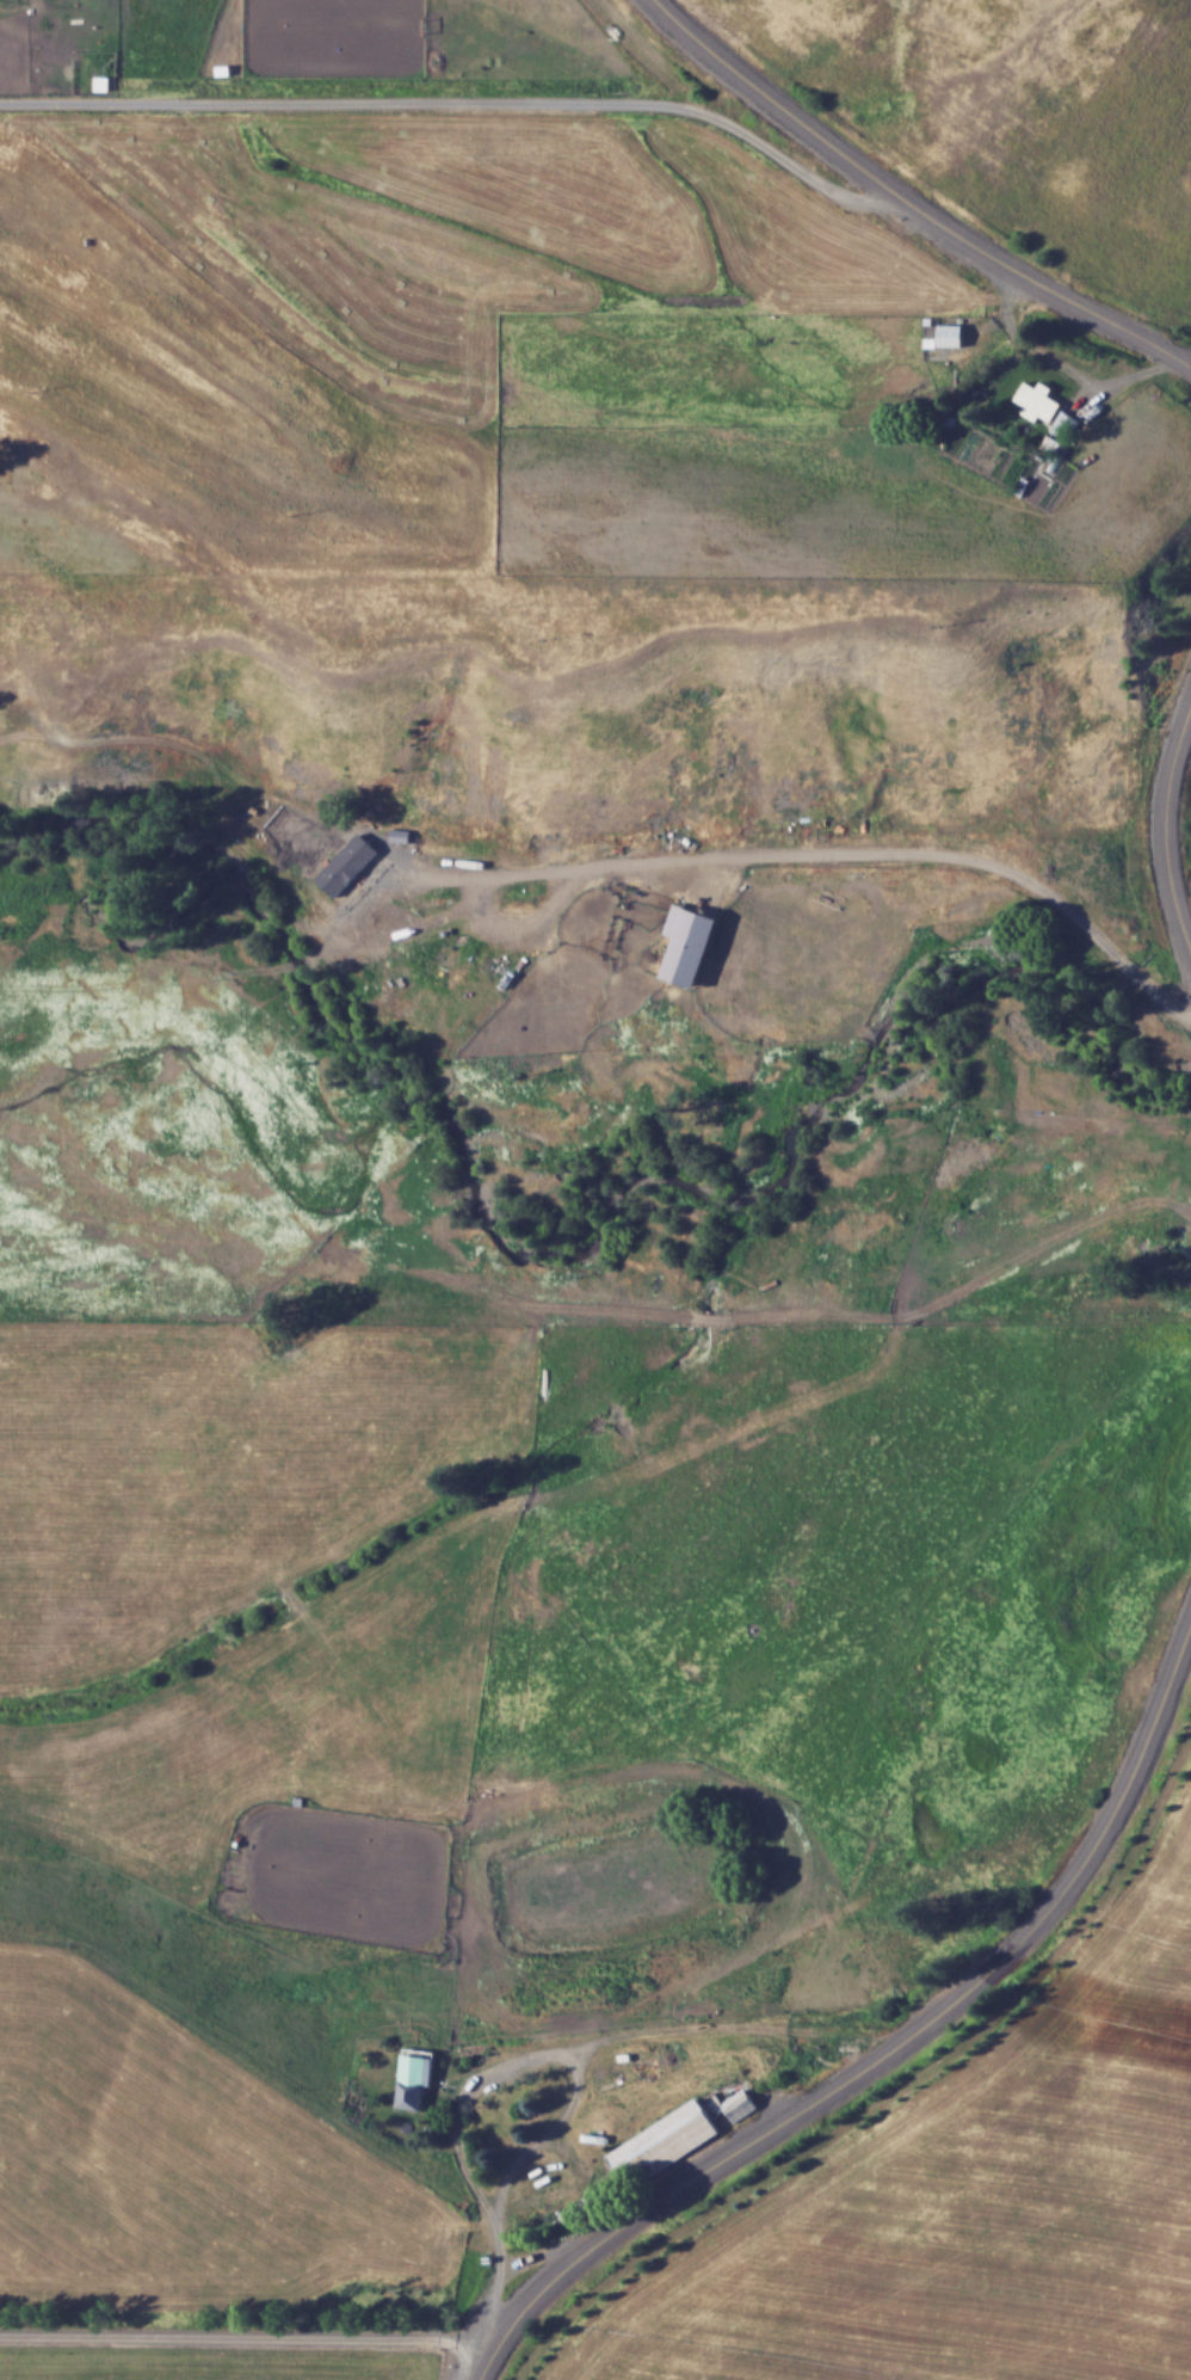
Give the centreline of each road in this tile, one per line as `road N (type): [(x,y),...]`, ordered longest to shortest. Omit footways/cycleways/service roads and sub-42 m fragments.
road 1 (tertiary): [(1190,1623),(1133,1782),(1050,1908),(897,2046),(590,2250),(520,2313),(480,2379)]
road 2 (tertiary): [(660,0),(896,190),(1045,285),(1190,362)]
road 3 (tertiary): [(1190,705),(1165,811),(1165,851),(1190,943)]

